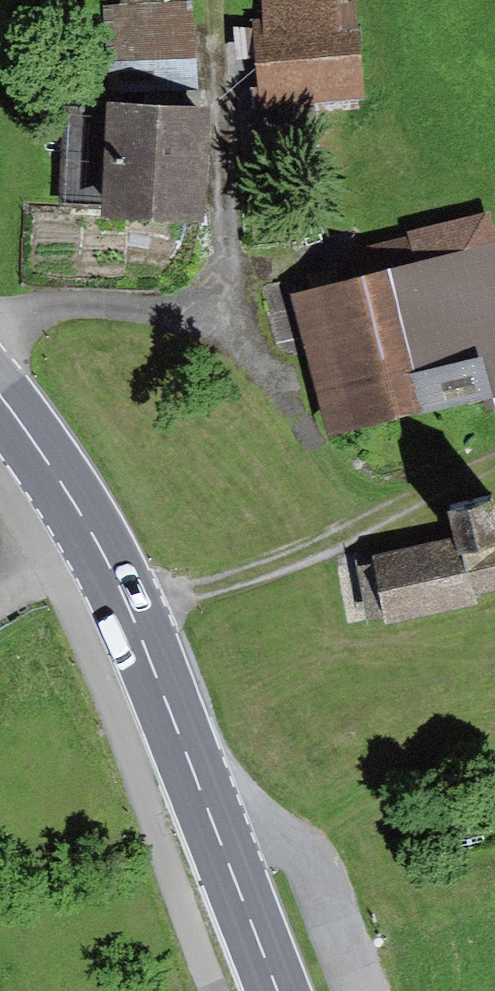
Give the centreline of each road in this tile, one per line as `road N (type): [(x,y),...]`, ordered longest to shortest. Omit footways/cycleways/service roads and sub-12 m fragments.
road 1 (primary): [(279,990),(131,606),(0,401)]
road 2 (track): [(0,326),(50,308),(152,308),(215,279),(230,230),(212,0)]
road 3 (track): [(131,606),(322,546),(494,474)]
road 4 (track): [(311,857),(387,810),(494,766)]

